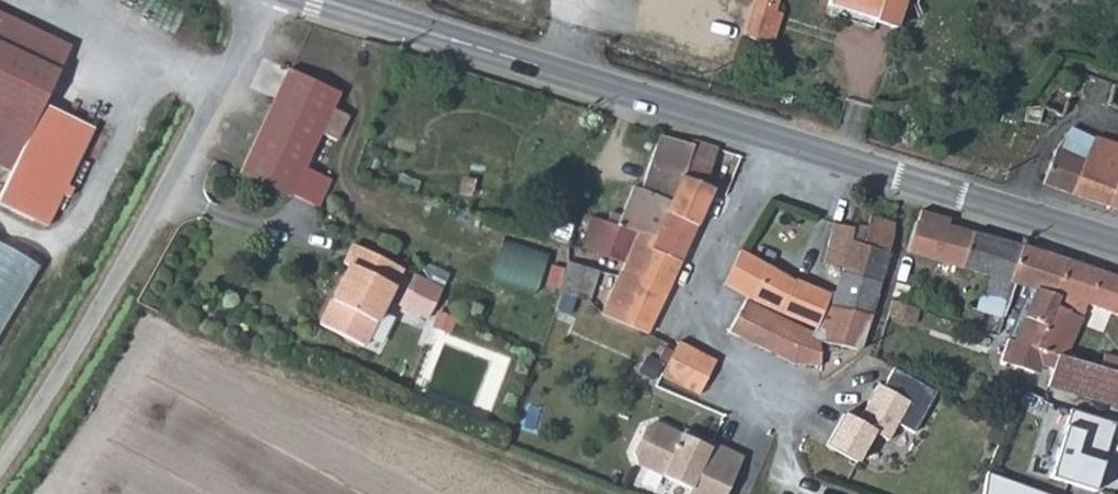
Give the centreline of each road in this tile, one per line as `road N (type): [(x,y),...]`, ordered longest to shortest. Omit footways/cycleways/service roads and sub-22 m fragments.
road 1 (unclassified): [(272,0),(113,285),(0,465)]
road 2 (secondary): [(778,138),(304,0)]
road 3 (secondary): [(1117,242),(778,138)]
road 4 (residential): [(778,138),(706,257),(698,299),(707,335),(746,386),(785,401)]

